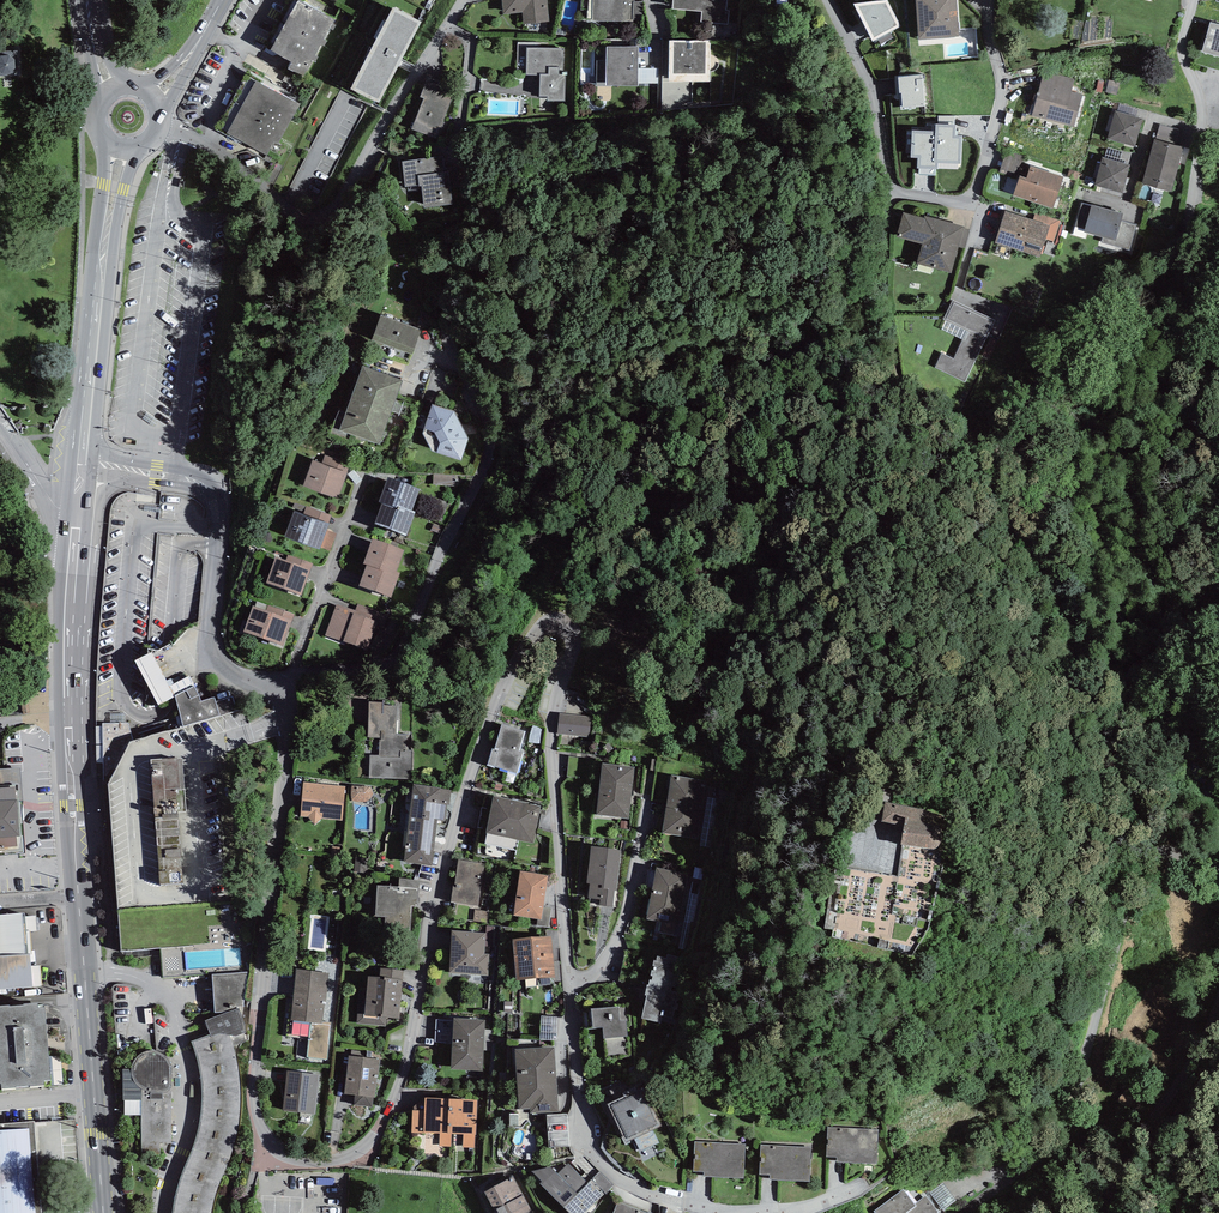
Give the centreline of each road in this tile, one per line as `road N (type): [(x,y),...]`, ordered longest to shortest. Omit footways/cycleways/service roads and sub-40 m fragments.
road 1 (residential): [(711,1212),(621,1185),(589,1147),(553,796),(562,663),(540,642),(522,654),(501,700),(449,852),(402,1078),(382,1122),(365,1146),(341,1159),(297,1158),(273,1144),(254,1087),(290,751),(287,692),(231,676),(211,650),(223,511),(216,491),(197,481),(86,464)]
road 2 (unclassified): [(1014,462),(927,430),(898,435),(884,658),(908,734),(869,840)]
road 3 (residential): [(1014,462),(1030,394),(1057,347),(1180,244),(1196,211),(1201,113),(1182,43),(1193,0)]
road 4 (residential): [(988,0),(1001,100),(979,183),(952,202),(893,187),(872,99),(828,0)]
road 5 (residential): [(466,0),(327,215),(295,216),(236,164),(160,123)]
road 6 (residential): [(960,1212),(1026,1171),(1054,1140),(1135,854)]
road 7 (residential): [(1135,854),(1014,462)]
road 8 (primary): [(81,513),(71,758),(79,895)]
road 9 (primary): [(79,895),(104,1212)]
road 10 (primary): [(122,149),(86,464)]
road 11 (unclassified): [(1105,1212),(1115,1175),(1200,1059),(1218,1010)]
road 12 (residential): [(81,513),(54,505),(0,427)]

